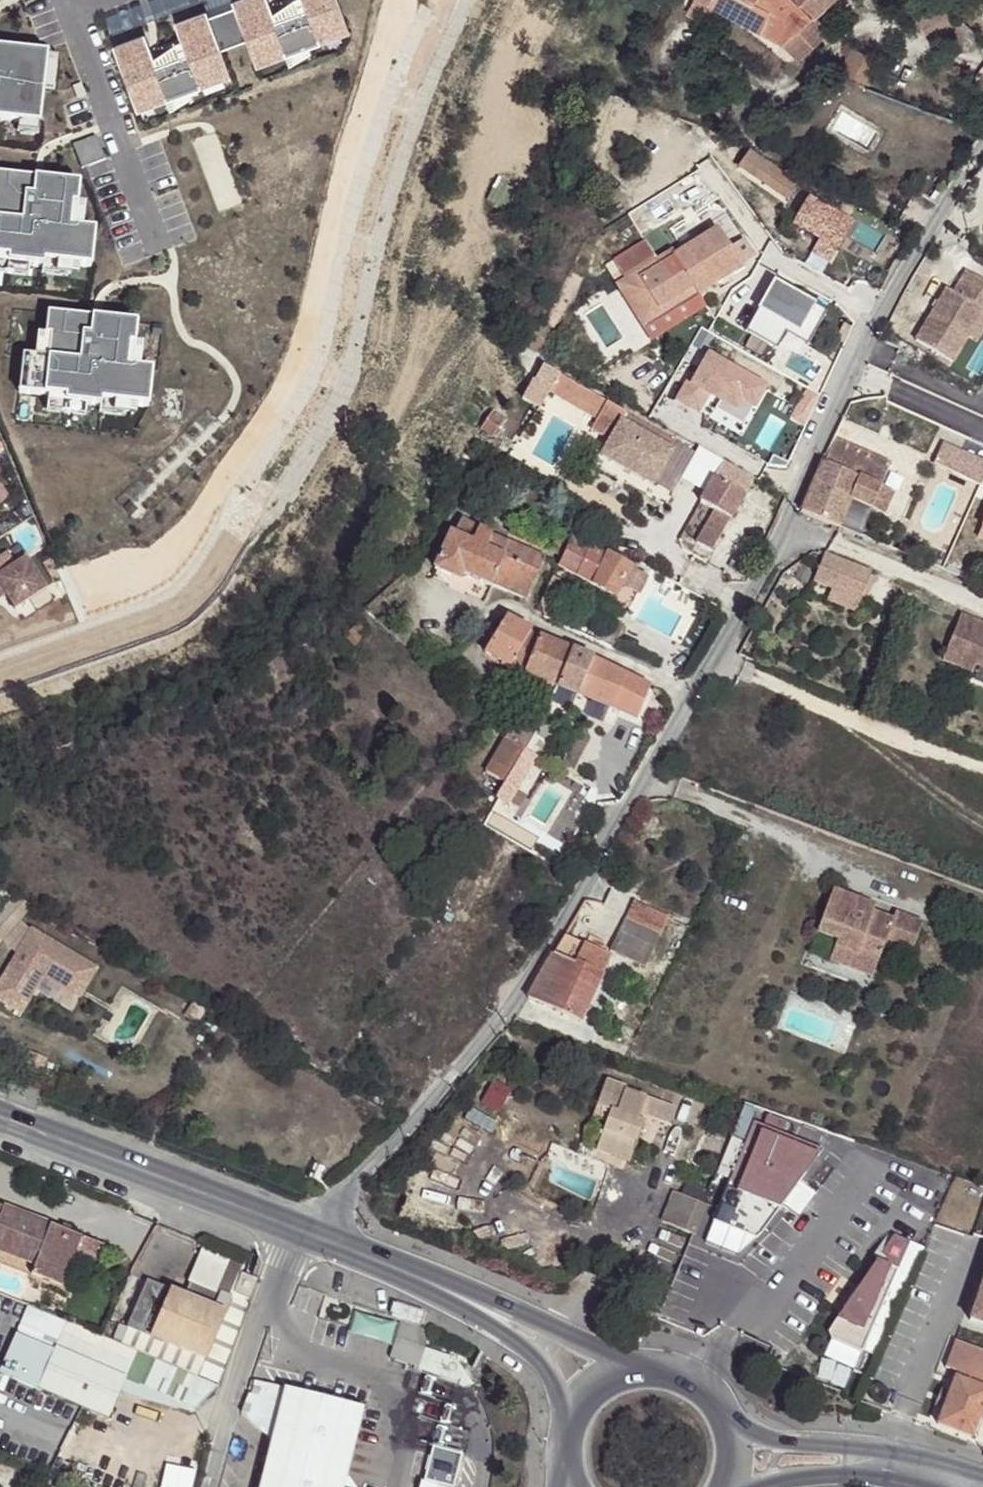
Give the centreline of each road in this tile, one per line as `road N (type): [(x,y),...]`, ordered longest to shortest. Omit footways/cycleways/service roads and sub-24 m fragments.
road 1 (residential): [(310,1232),(501,1017),(555,938),(788,521),(899,279),(982,149)]
road 2 (tertiary): [(310,1232),(0,1114)]
road 3 (residential): [(210,1486),(271,1298),(310,1232)]
road 4 (tertiary): [(629,1370),(504,1307),(414,1274)]
road 5 (tertiary): [(414,1274),(531,1351),(548,1371),(565,1430)]
road 6 (tertiary): [(894,1459),(779,1443),(726,1421)]
road 7 (tertiary): [(750,1486),(894,1459)]

